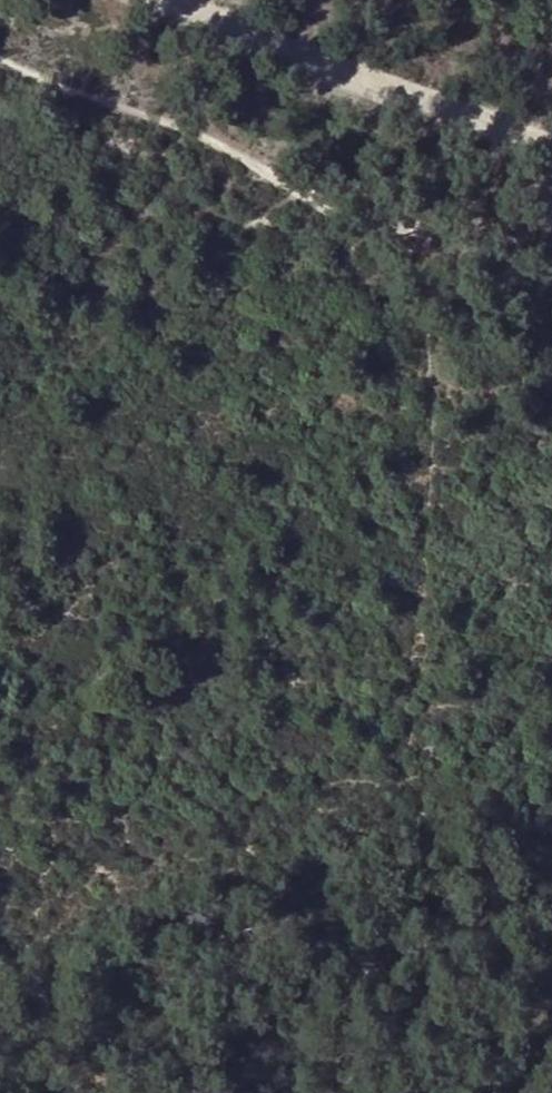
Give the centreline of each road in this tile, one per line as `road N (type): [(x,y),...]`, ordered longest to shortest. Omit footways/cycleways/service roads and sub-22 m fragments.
road 1 (track): [(551,158),(173,0)]

